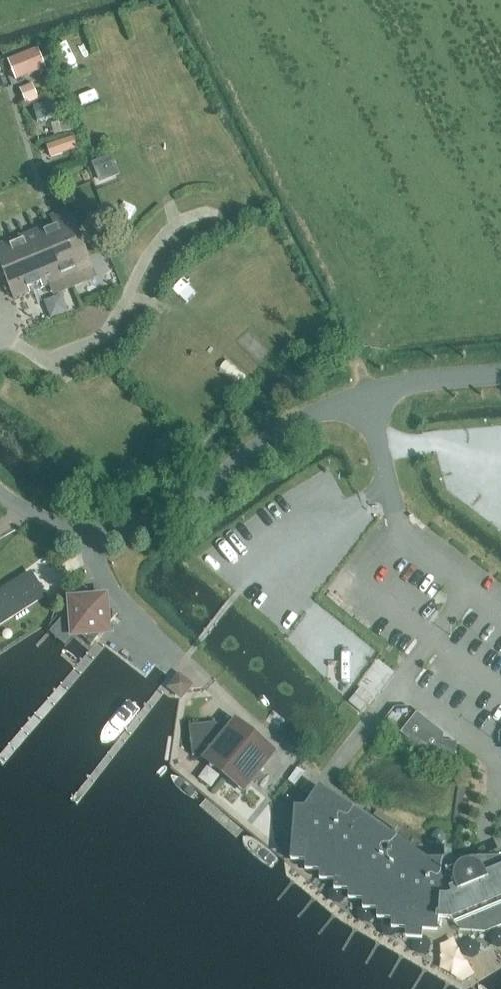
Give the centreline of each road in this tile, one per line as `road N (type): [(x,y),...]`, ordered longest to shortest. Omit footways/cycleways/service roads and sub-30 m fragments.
road 1 (residential): [(0,492),(25,511),(95,537),(179,509),(298,421),(366,393),(500,375)]

